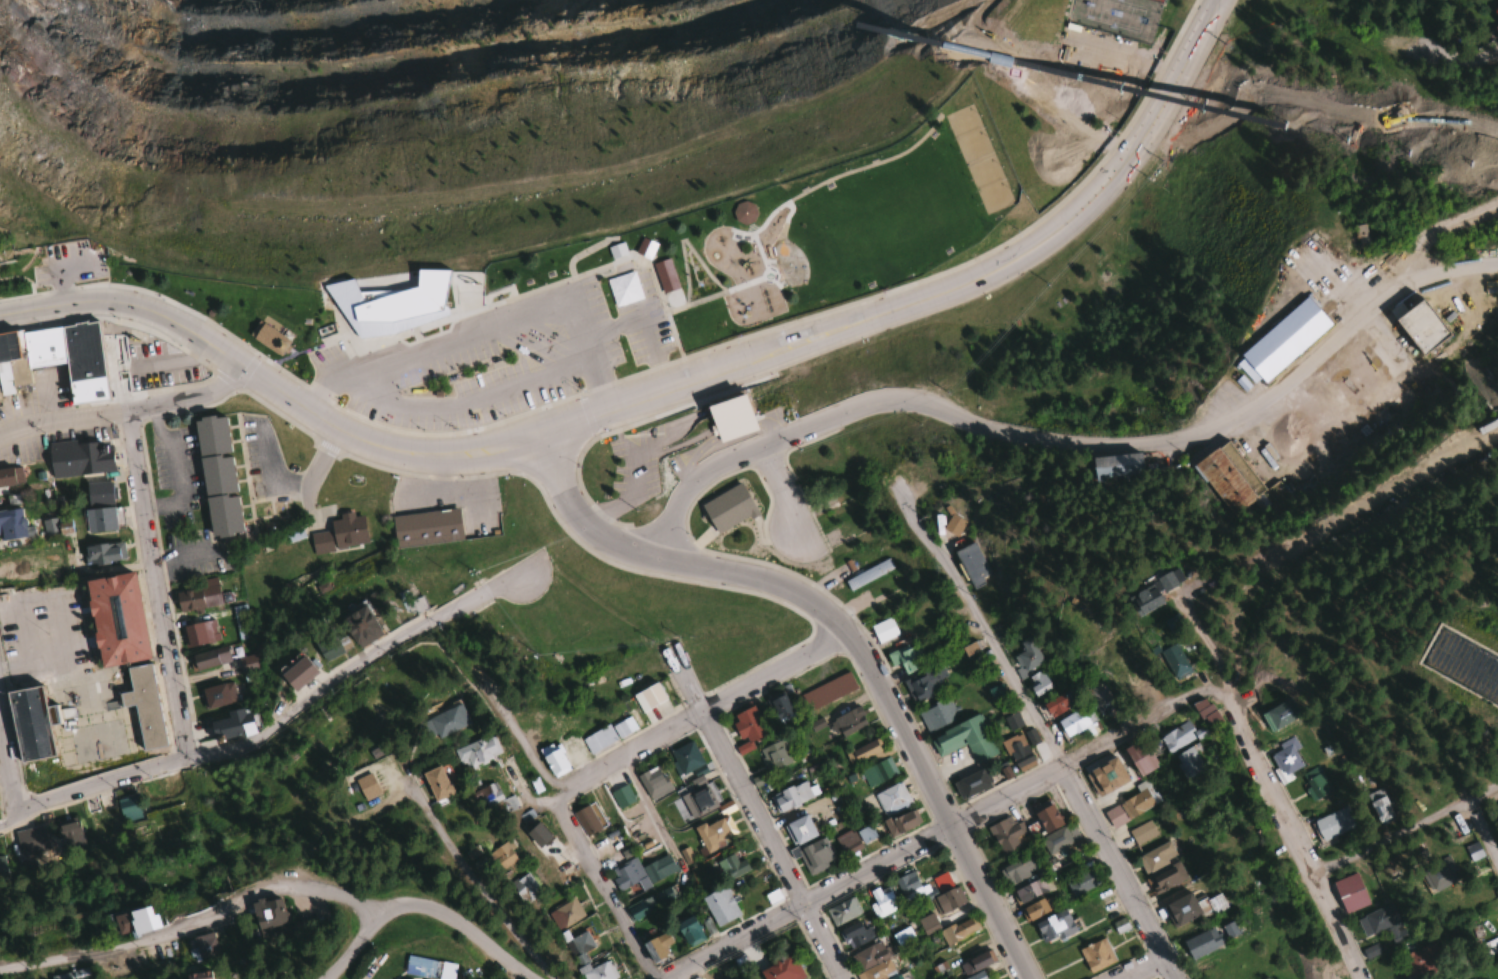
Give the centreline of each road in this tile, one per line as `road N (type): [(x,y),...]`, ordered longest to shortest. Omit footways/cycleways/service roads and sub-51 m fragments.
road 1 (primary): [(541,441),(975,284),(1053,241),(1125,170),(1222,0)]
road 2 (tertiary): [(541,441),(565,500),(600,537),(660,562),(765,582),(830,619),(1023,978)]
road 3 (primary): [(0,315),(78,305),(156,317),(337,429),(428,461),(483,458),(541,441)]
road 4 (residential): [(1173,978),(933,543),(908,512)]
road 5 (residential): [(805,905),(1197,690),(1218,693)]
road 6 (residential): [(0,971),(180,933),(280,886),(384,912)]
road 7 (residential): [(182,762),(251,742),(517,571)]
road 8 (residential): [(665,563),(679,511),(706,472),(873,400),(928,401),(973,421)]
road 9 (residential): [(845,978),(672,654)]
road 10 (residential): [(182,762),(129,412)]
road 11 (residential): [(1360,978),(1218,693)]
road 12 (residential): [(0,428),(165,407),(220,392),(244,372)]
road 13 (residential): [(325,978),(396,907),(435,911),(506,959)]
road 14 (residential): [(1311,874),(1497,780)]
road 15 (residential): [(658,978),(553,799)]
road 16 (residential): [(0,825),(62,794),(182,762)]
road 17 (residential): [(553,799),(701,710)]
road 18 (residential): [(701,710),(846,637)]
road 19 (residential): [(805,905),(668,978)]
road 20 (residential): [(483,679),(553,799)]
road 21 (residential): [(0,696),(20,815)]

